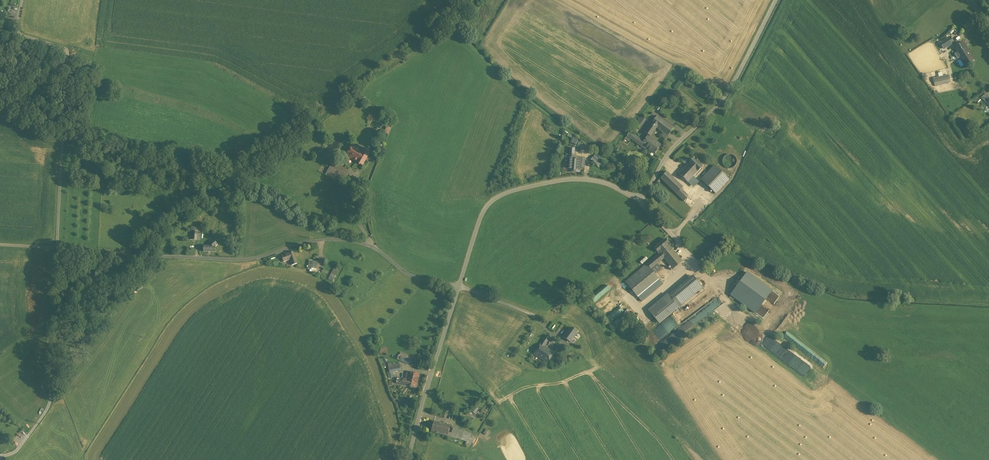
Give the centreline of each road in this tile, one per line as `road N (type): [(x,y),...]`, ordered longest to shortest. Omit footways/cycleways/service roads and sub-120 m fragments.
road 1 (unclassified): [(774,0),(726,94),(671,150),(642,199),(583,179),(502,195),(478,222),(459,286)]
road 2 (unclassified): [(0,244),(246,260),(339,239),(376,248),(414,277),(459,286)]
road 3 (track): [(148,254),(54,321),(49,409),(16,451),(0,455)]
road 4 (unclassified): [(459,286),(408,459)]

